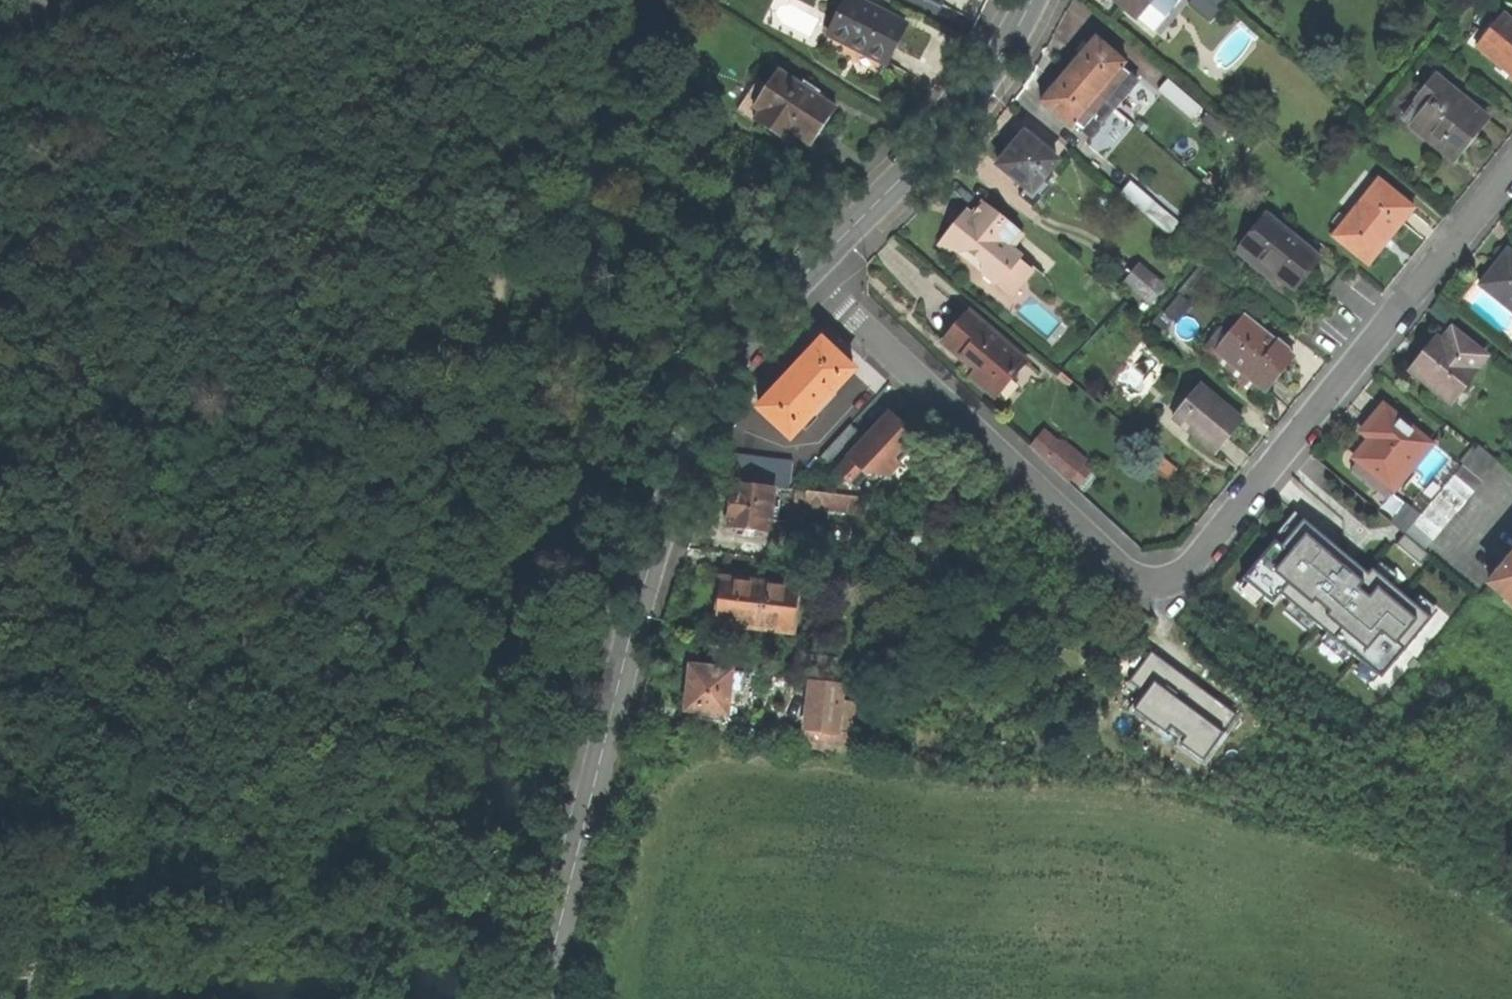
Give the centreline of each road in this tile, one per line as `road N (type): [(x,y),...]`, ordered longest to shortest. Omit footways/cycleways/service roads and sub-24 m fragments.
road 1 (track): [(584,0),(525,102),(514,209),(497,267),(488,397),(447,540),(388,678),(388,799),(374,830),(351,857),(313,877),(270,876),(95,763),(29,768),(0,779)]
road 2 (residential): [(807,275),(760,327),(694,433),(665,514),(543,998)]
road 3 (residential): [(1511,171),(1181,576),(1154,583)]
road 4 (residential): [(807,275),(1128,574),(1154,583)]
road 5 (residential): [(1035,0),(934,151),(807,275)]
road 6 (track): [(145,797),(48,912),(33,998)]

